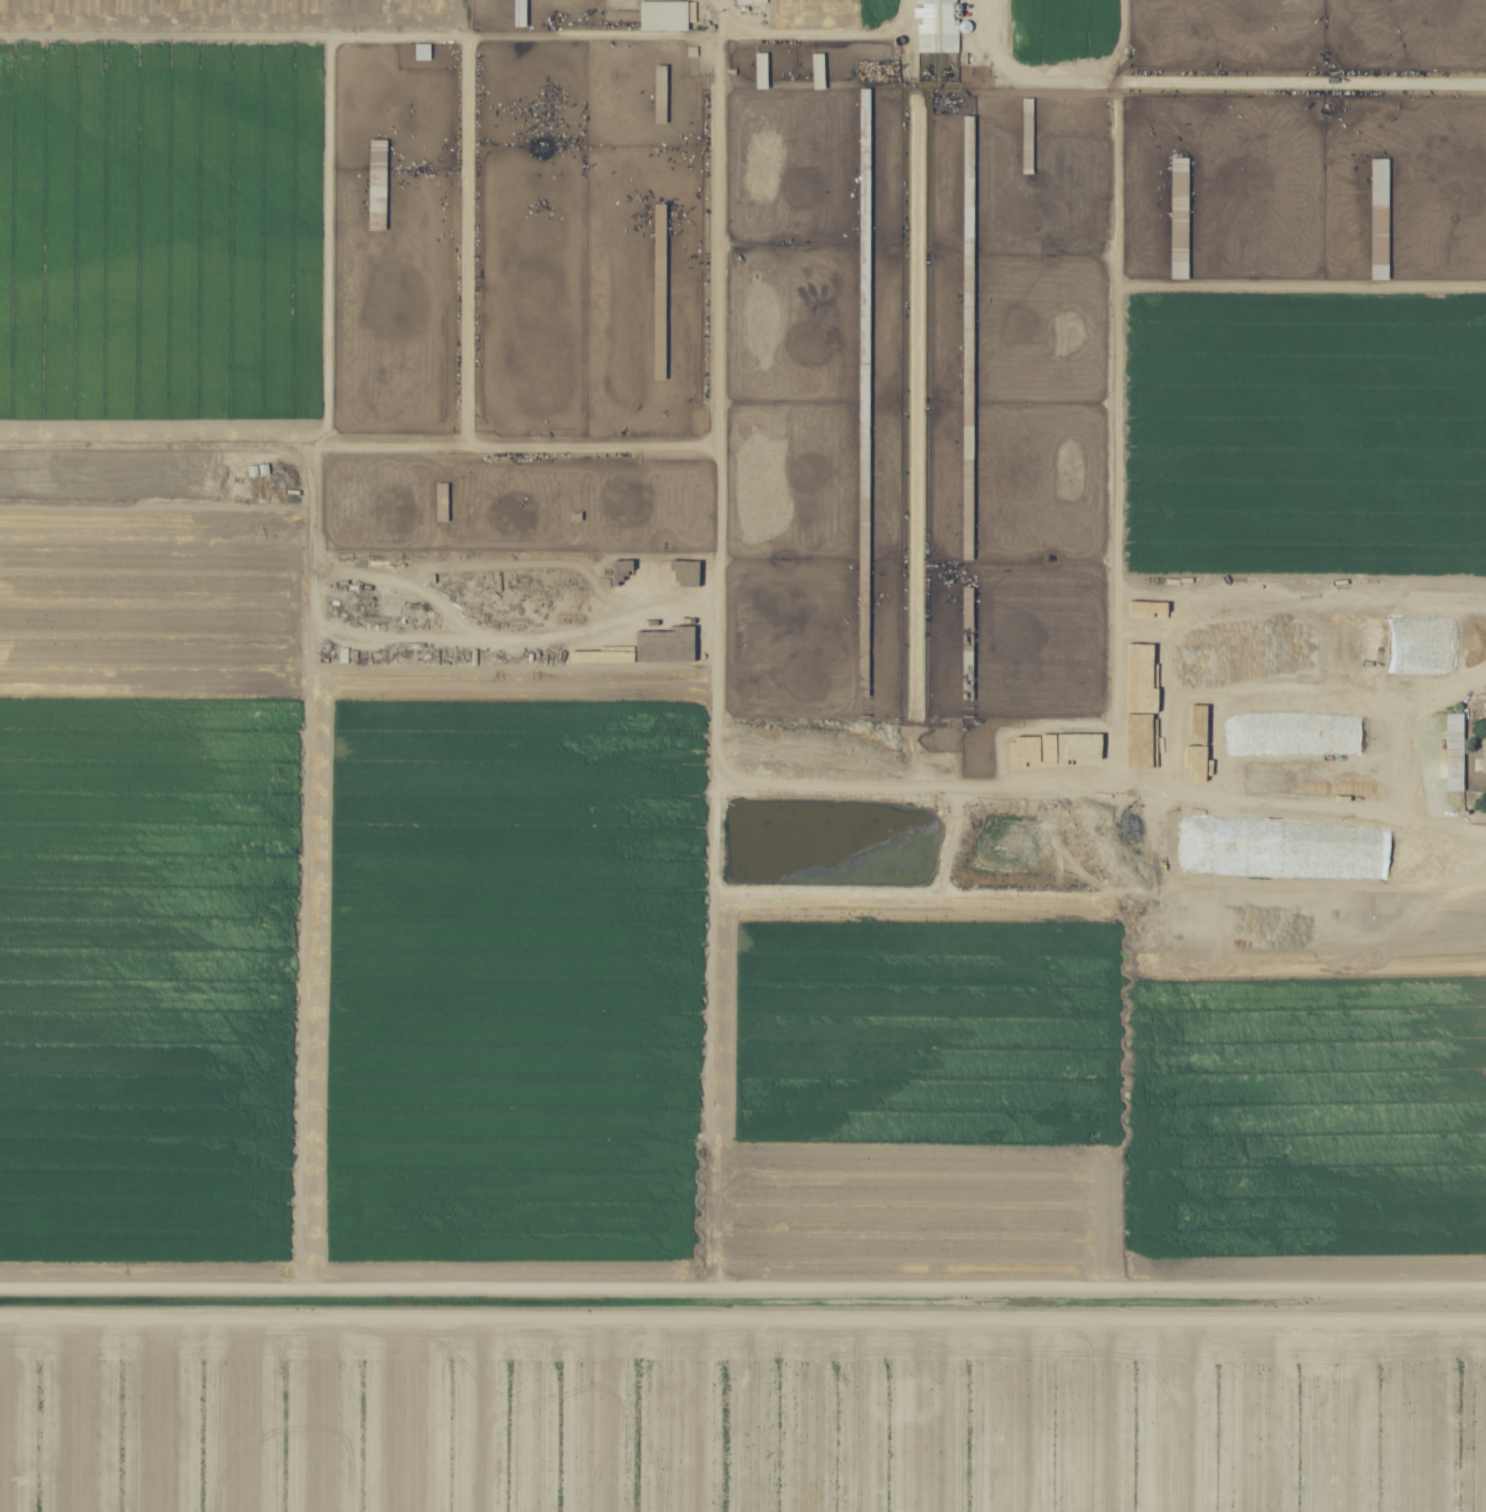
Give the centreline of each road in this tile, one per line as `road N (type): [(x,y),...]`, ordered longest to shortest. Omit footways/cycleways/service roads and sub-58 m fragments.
road 1 (residential): [(1485,1284),(0,1291)]

